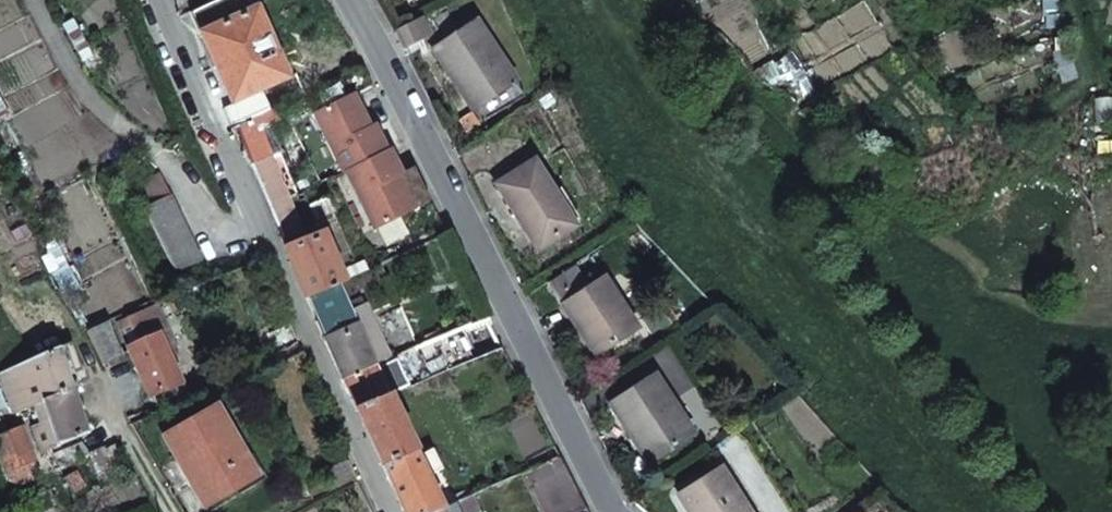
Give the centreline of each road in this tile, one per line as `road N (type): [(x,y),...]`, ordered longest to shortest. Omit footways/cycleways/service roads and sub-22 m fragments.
road 1 (track): [(604,0),(713,162),(1003,511)]
road 2 (residential): [(353,0),(609,511)]
road 3 (residential): [(157,0),(386,511)]
road 4 (residential): [(79,343),(173,511)]

